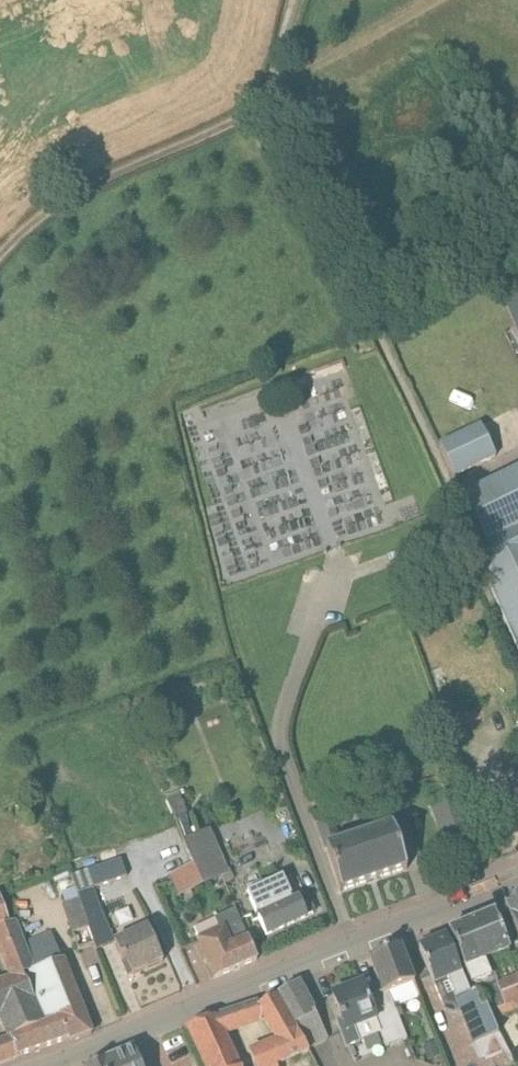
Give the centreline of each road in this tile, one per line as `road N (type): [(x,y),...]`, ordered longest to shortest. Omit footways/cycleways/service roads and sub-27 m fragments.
road 1 (secondary): [(54,1062),(517,877)]
road 2 (track): [(266,101),(66,200),(0,255)]

